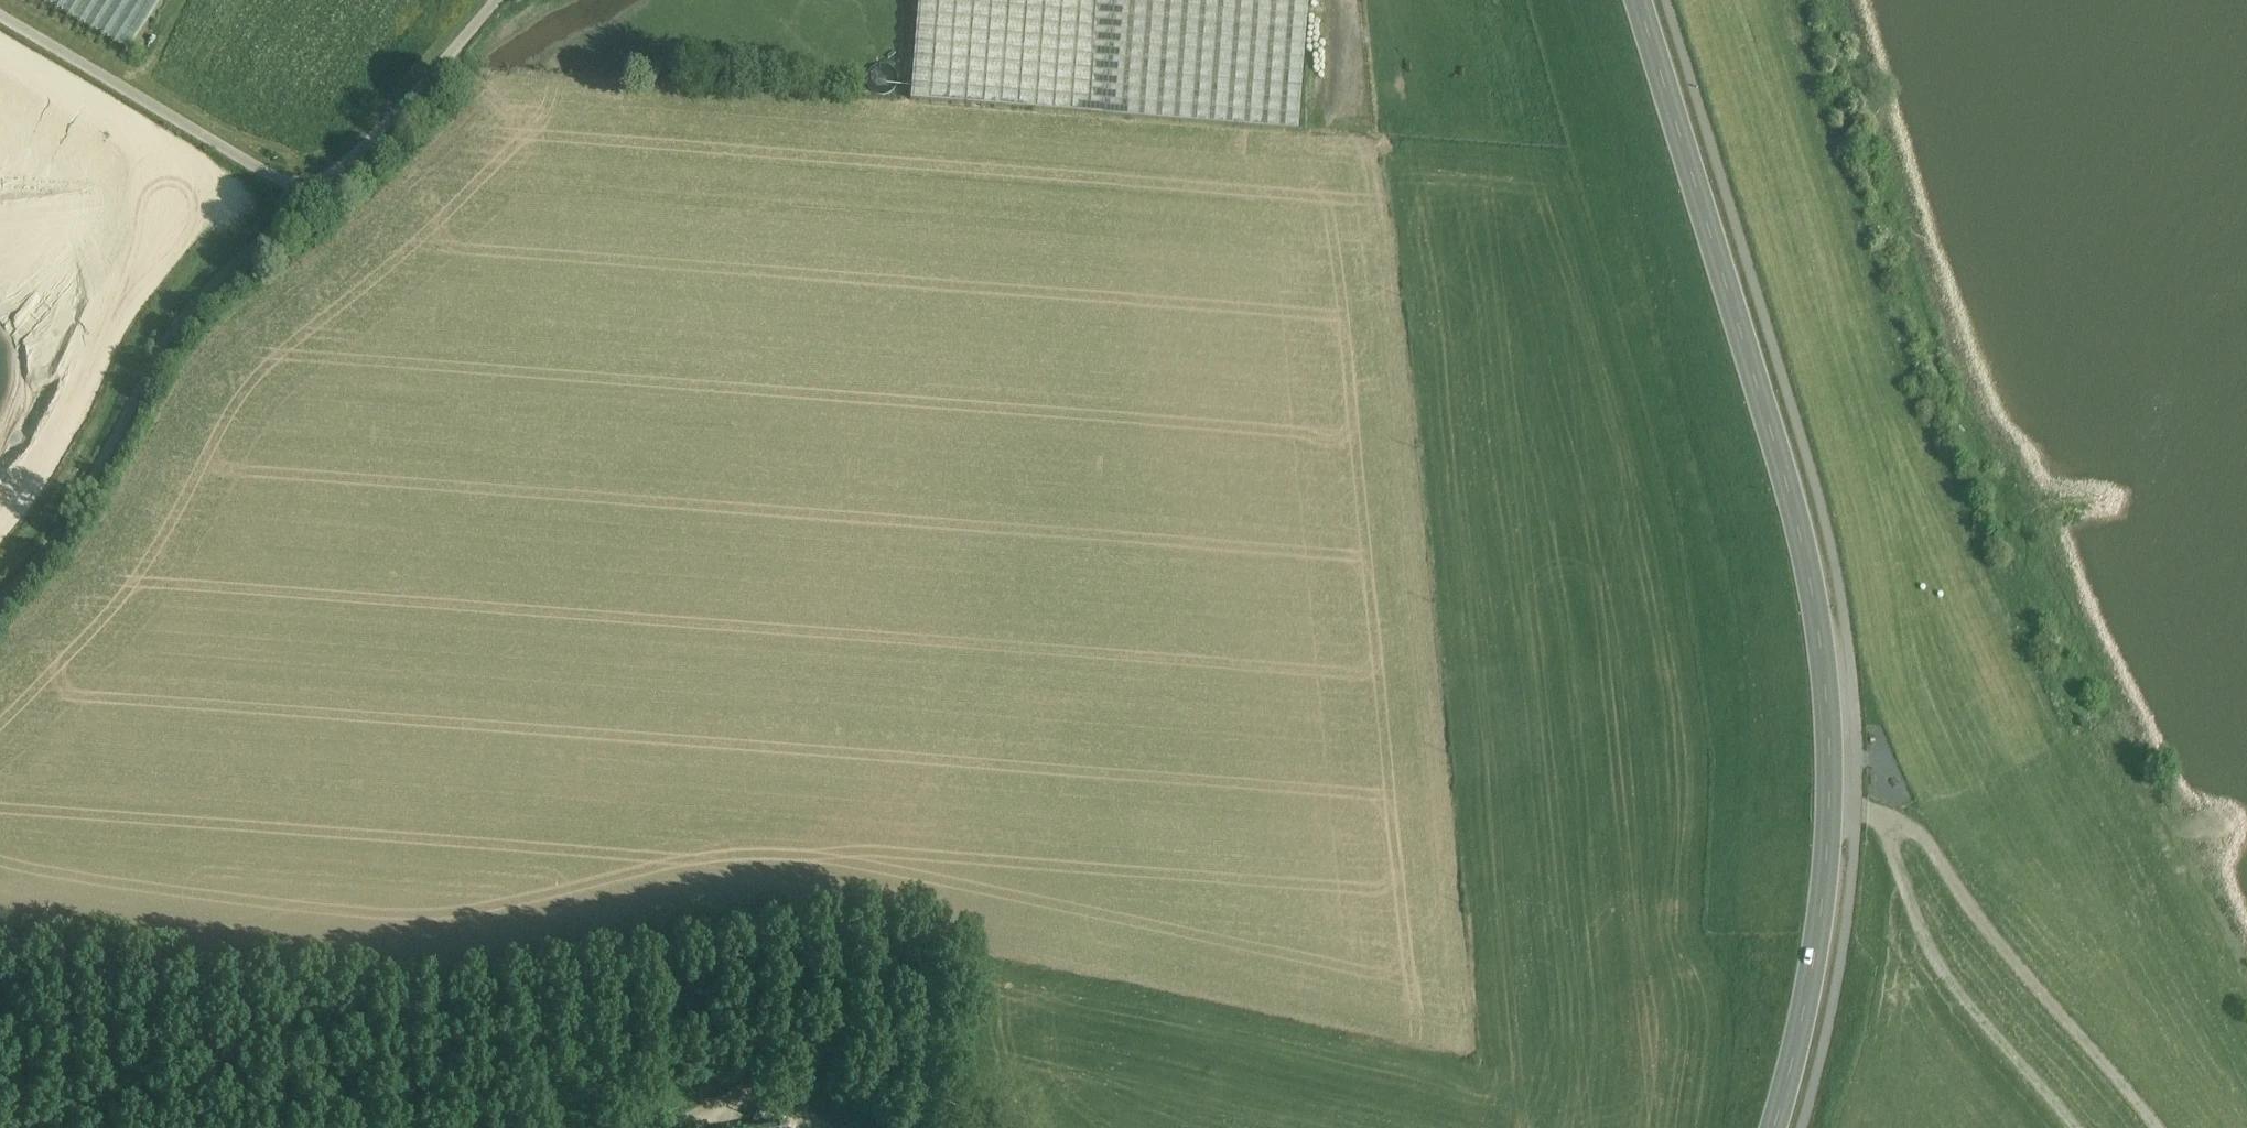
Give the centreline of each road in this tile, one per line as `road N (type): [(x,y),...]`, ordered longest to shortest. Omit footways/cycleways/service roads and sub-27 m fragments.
road 1 (secondary): [(1775,1127),(1825,895),(1827,691),(1814,595),(1784,477),(1642,0)]
road 2 (track): [(0,599),(73,516),(168,335),(307,194),(0,17)]

